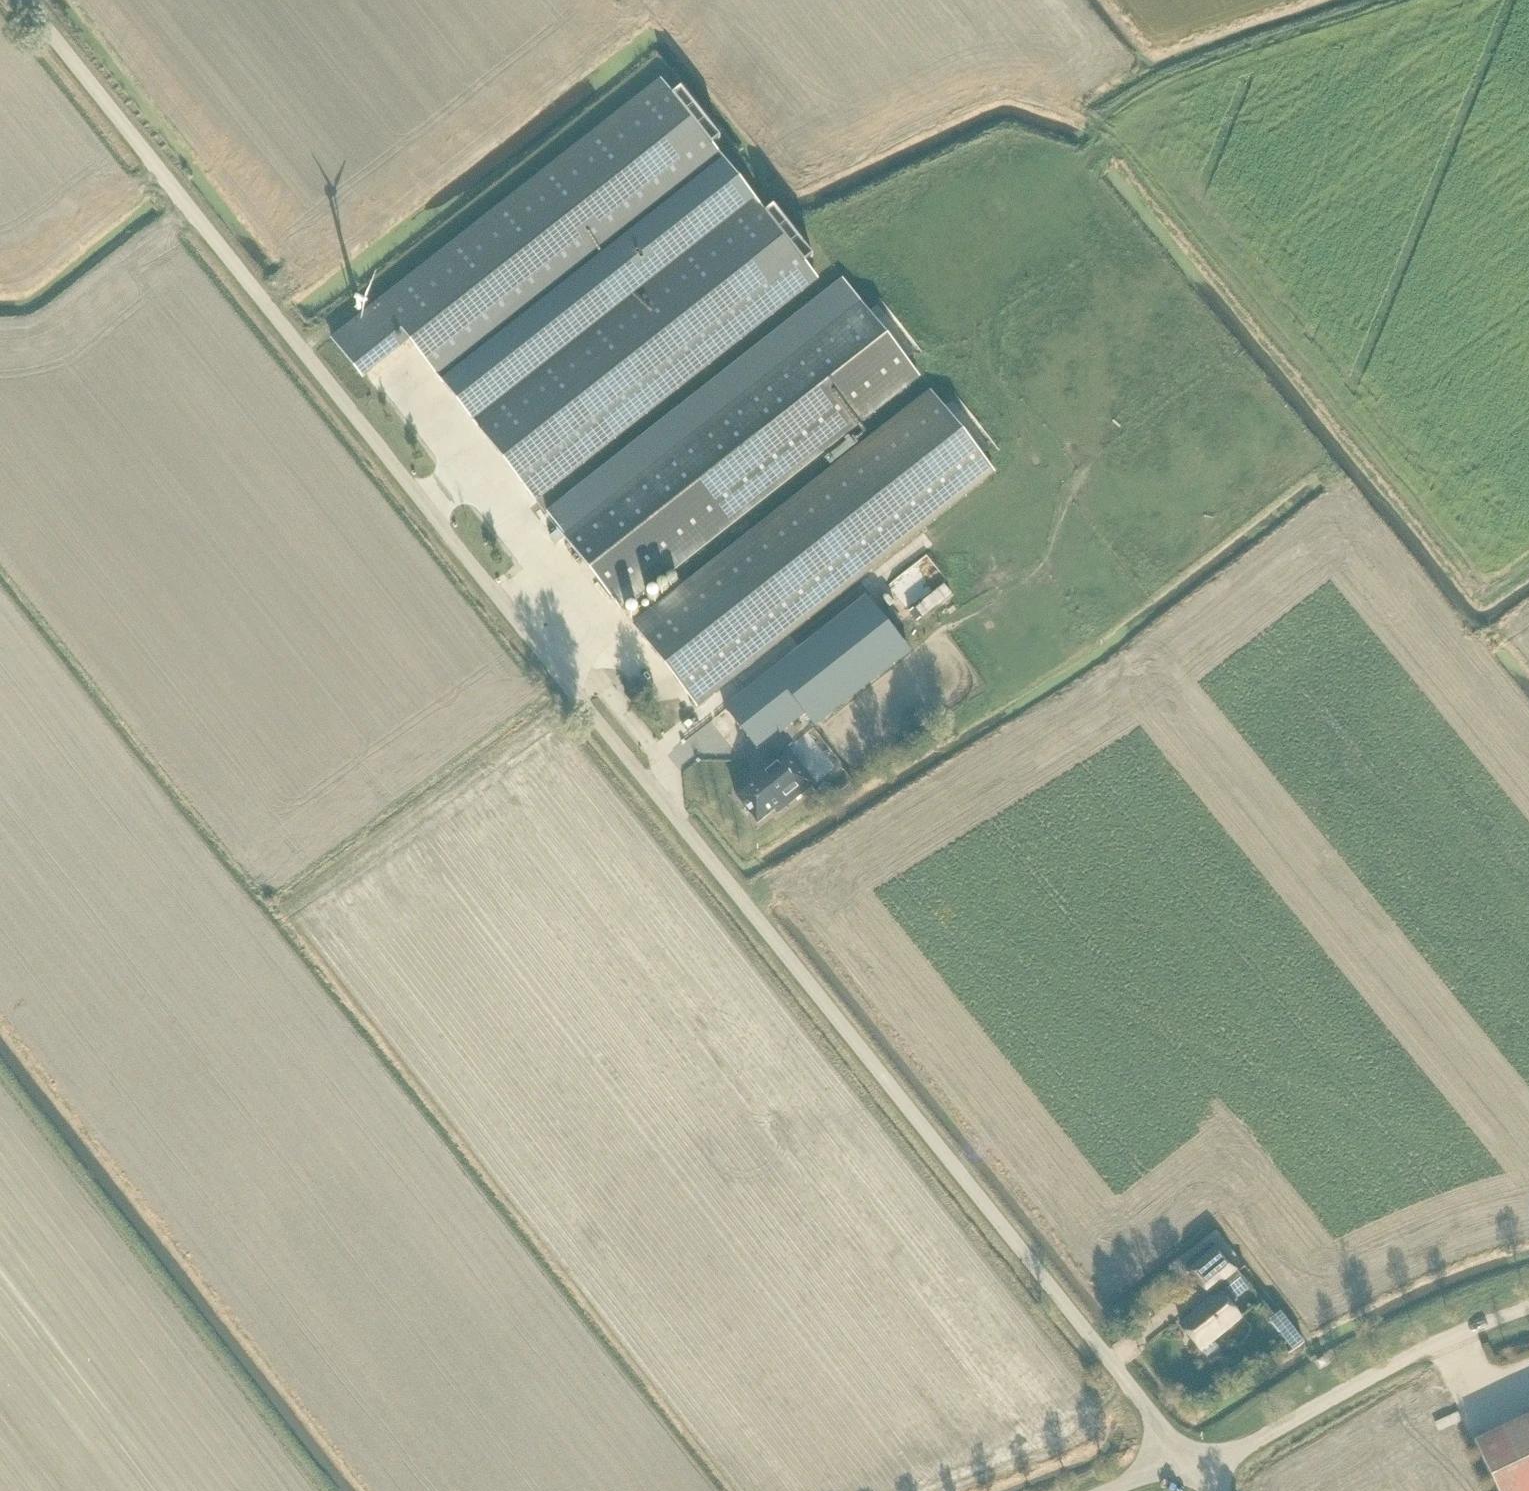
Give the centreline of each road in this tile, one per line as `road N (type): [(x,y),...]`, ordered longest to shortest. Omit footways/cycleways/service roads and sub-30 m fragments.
road 1 (unclassified): [(1178,1449),(24,0)]
road 2 (unclassified): [(1201,1478),(1420,1351),(1528,1308)]

